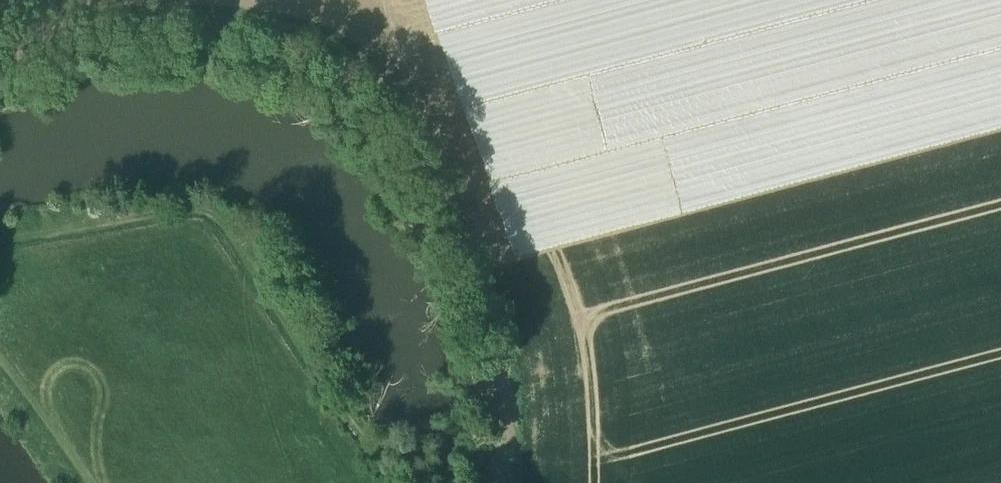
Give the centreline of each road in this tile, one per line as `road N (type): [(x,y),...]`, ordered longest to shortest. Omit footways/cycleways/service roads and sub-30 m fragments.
road 1 (track): [(90,482),(0,361)]

